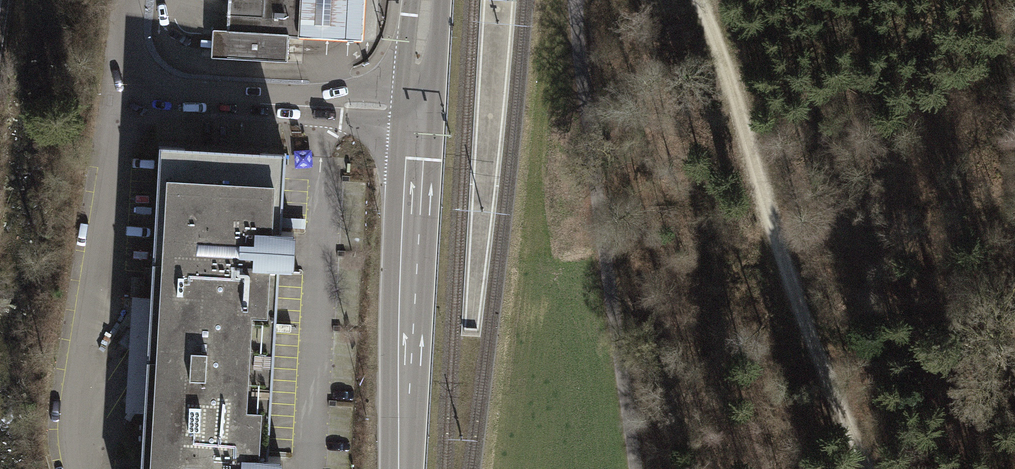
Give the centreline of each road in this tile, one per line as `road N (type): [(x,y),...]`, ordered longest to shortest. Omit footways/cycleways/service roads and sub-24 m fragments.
road 1 (track): [(866,468),(790,287),(722,51),(697,0)]
road 2 (track): [(636,468),(573,0)]
road 3 (primary): [(428,0),(401,468)]

